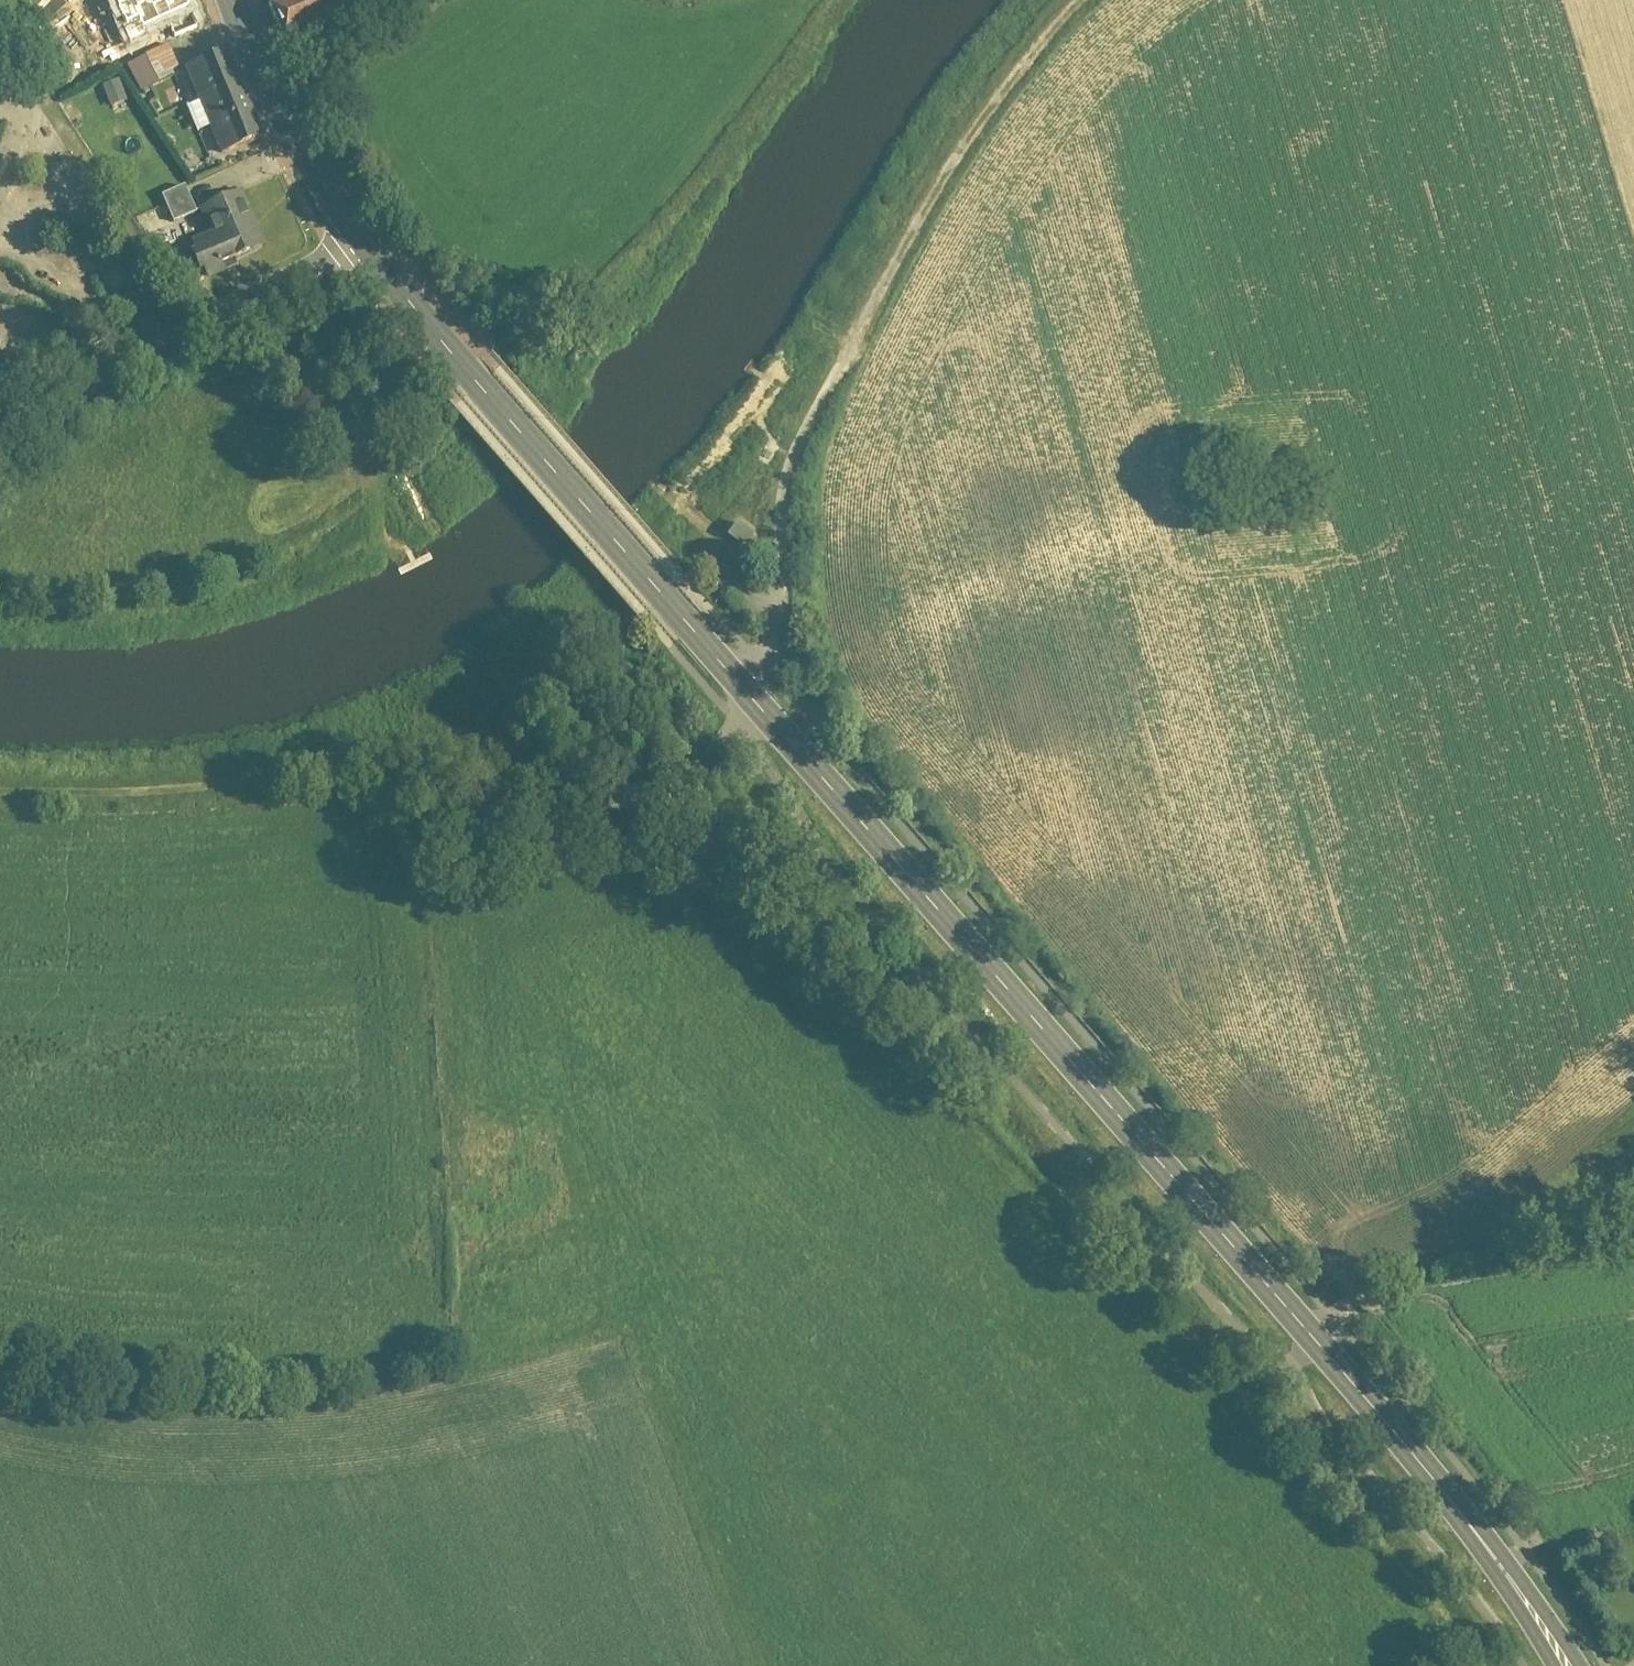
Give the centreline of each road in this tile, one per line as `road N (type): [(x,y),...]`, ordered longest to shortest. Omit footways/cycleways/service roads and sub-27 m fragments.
road 1 (primary): [(1560,1665),(1456,1508),(676,623),(359,241)]
road 2 (track): [(742,737),(735,685),(754,665),(777,607),(777,505),(791,455),(1019,55),(1066,0)]
road 3 (track): [(0,797),(119,797),(365,777),(460,828),(662,796),(742,737)]
road 4 (residential): [(359,241),(0,444)]
road 5 (primary): [(359,241),(302,162),(250,68),(225,0)]

